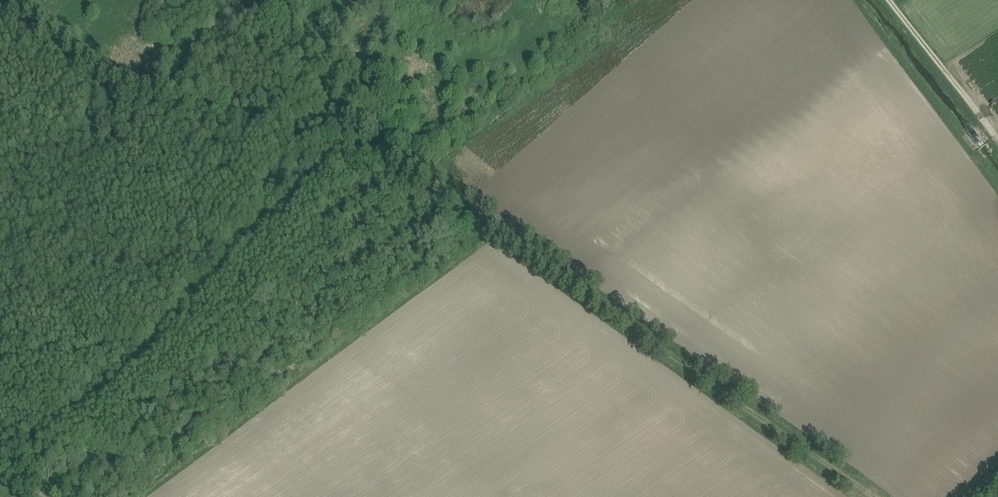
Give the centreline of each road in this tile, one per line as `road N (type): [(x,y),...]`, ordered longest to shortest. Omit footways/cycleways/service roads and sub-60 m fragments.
road 1 (track): [(475,216),(876,496)]
road 2 (track): [(0,0),(101,87),(130,101),(284,115)]
road 3 (track): [(997,142),(888,0)]

